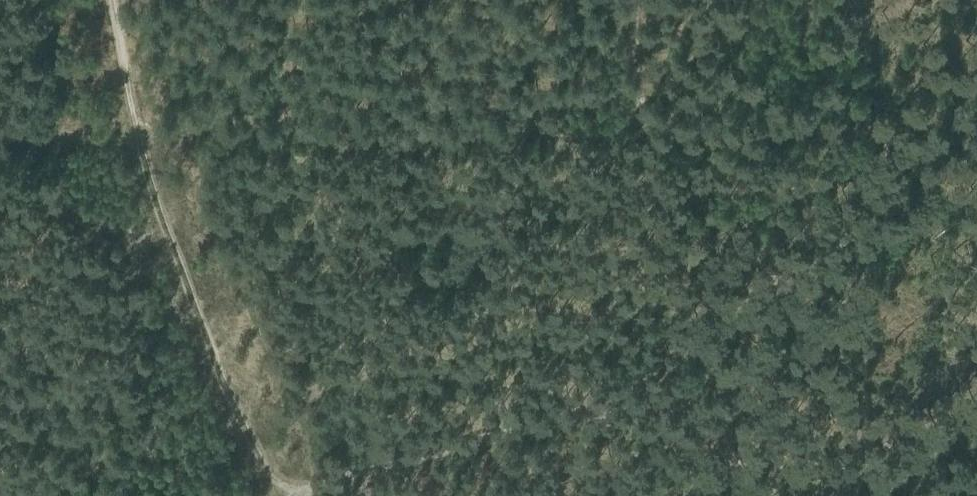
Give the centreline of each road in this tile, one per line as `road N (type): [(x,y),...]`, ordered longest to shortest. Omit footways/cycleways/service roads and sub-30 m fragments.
road 1 (track): [(636,137),(134,128)]
road 2 (track): [(749,495),(708,428),(606,428),(446,452),(309,495)]
road 3 (track): [(280,495),(177,267),(134,128)]
road 4 (track): [(888,147),(855,127),(636,137)]
road 5 (track): [(636,137),(636,0)]
road 6 (track): [(134,128),(0,130)]
road 7 (track): [(134,128),(112,0)]

